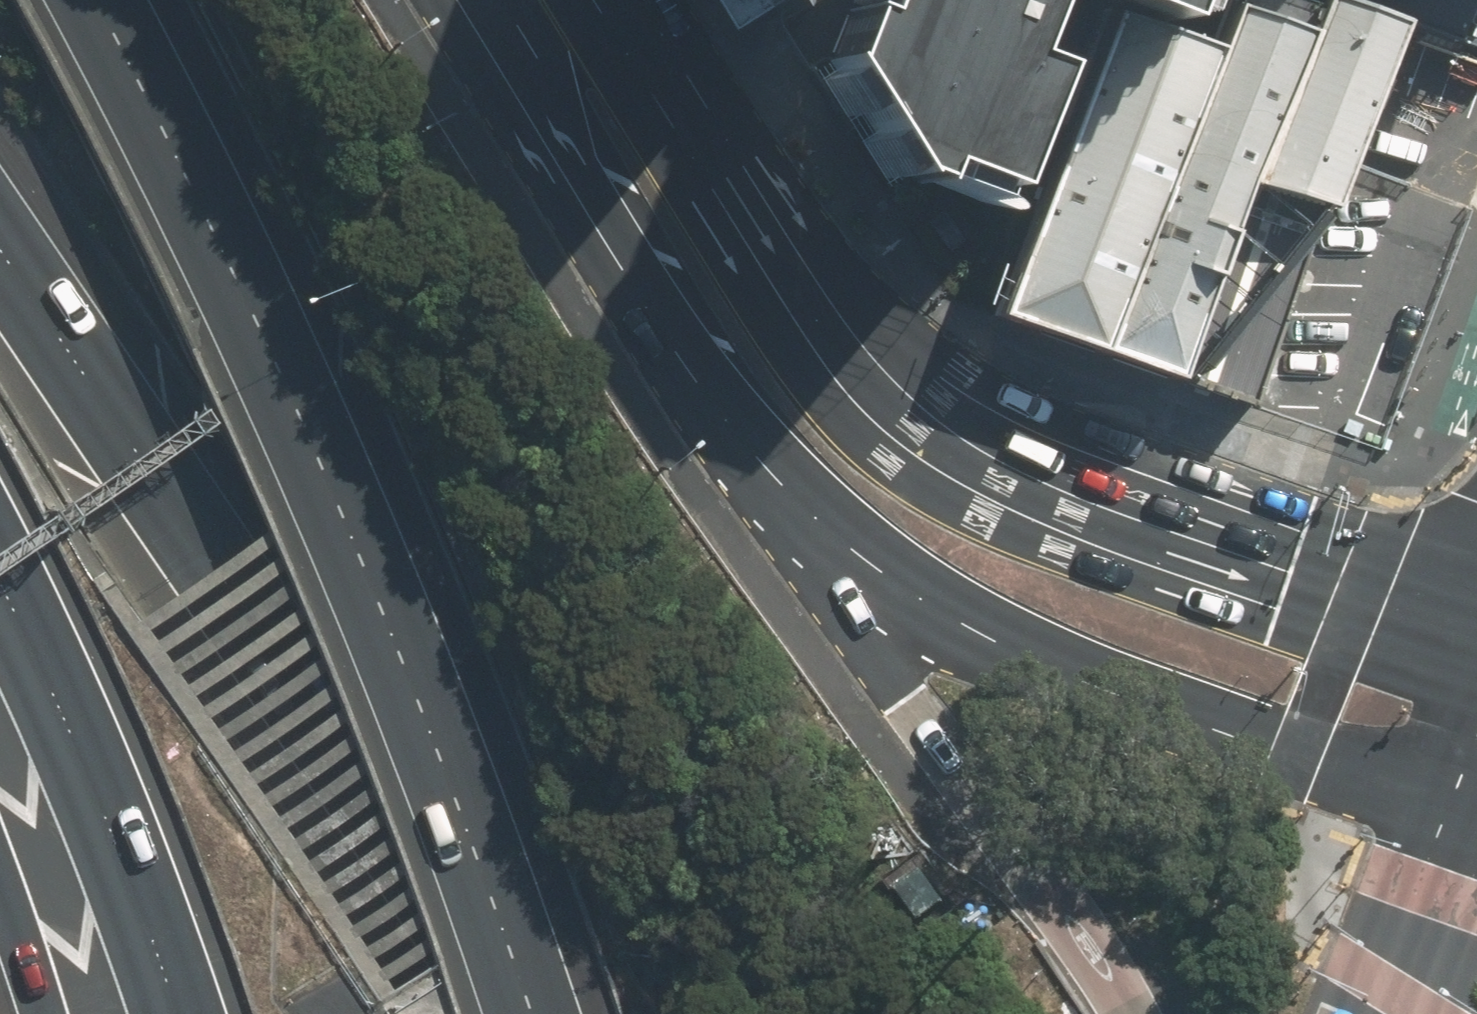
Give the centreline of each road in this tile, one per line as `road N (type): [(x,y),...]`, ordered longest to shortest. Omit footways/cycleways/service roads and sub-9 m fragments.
road 1 (secondary): [(553,0),(648,76),(867,359),(984,452),(1476,635)]
road 2 (motorway): [(105,0),(209,199),(355,534),(527,1013)]
road 3 (motorway): [(0,245),(517,1013)]
road 4 (secondary): [(1476,810),(1099,688),(937,609),(816,517)]
road 5 (secondary): [(816,517),(653,319),(623,269),(563,154),(533,0)]
road 6 (motorway): [(1138,1013),(1061,893),(905,707),(816,517)]
road 7 (motorway): [(179,1013),(37,652),(0,581)]
road 8 (motorway): [(1400,1013),(1476,834)]
road 9 (motorway): [(65,1013),(0,831)]

